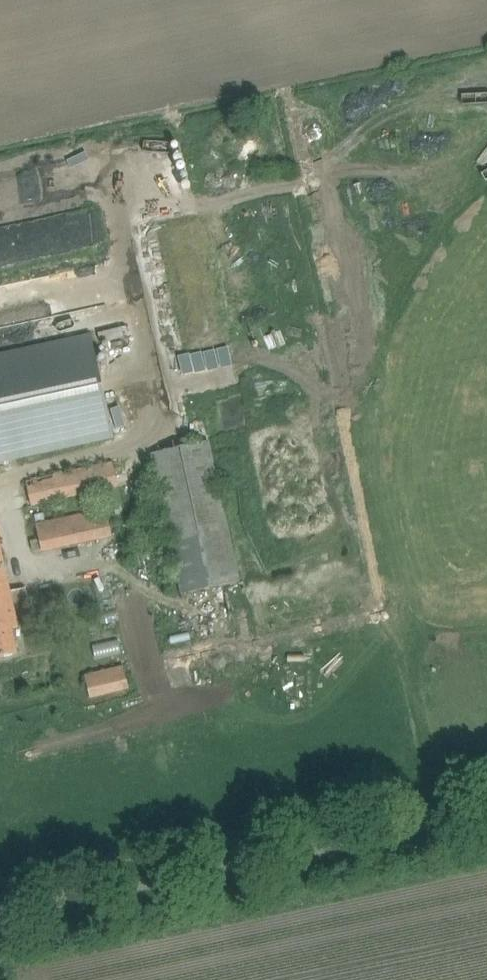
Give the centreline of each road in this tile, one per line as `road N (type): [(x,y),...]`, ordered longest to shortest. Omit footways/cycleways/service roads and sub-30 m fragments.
road 1 (unclassified): [(0,913),(486,810)]

